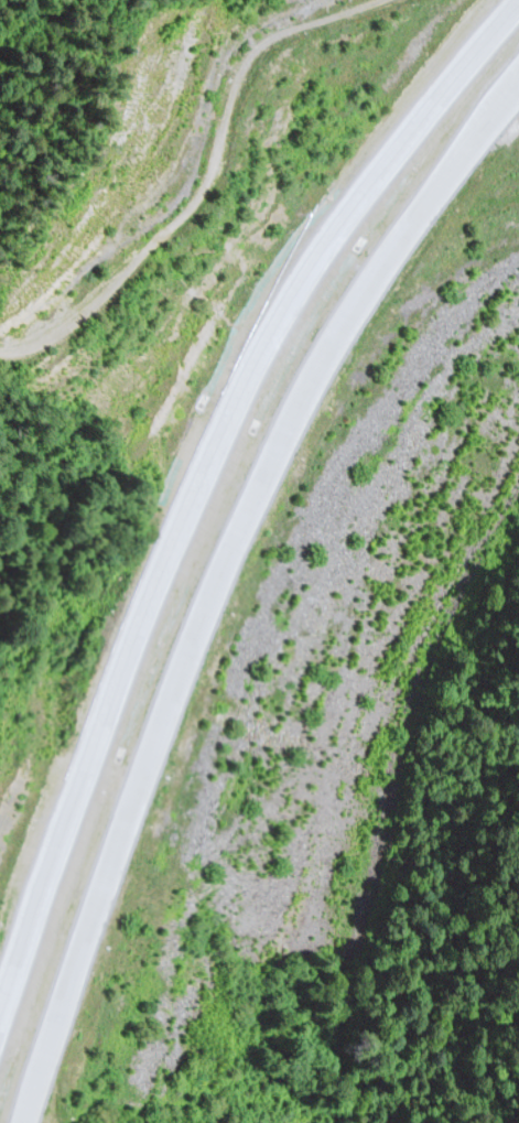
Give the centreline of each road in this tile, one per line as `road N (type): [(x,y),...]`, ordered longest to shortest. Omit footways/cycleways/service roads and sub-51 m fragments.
road 1 (trunk): [(17,1122),(199,597),(345,311),(518,82)]
road 2 (trunk): [(518,12),(344,222),(275,334),(154,585),(0,1029)]

